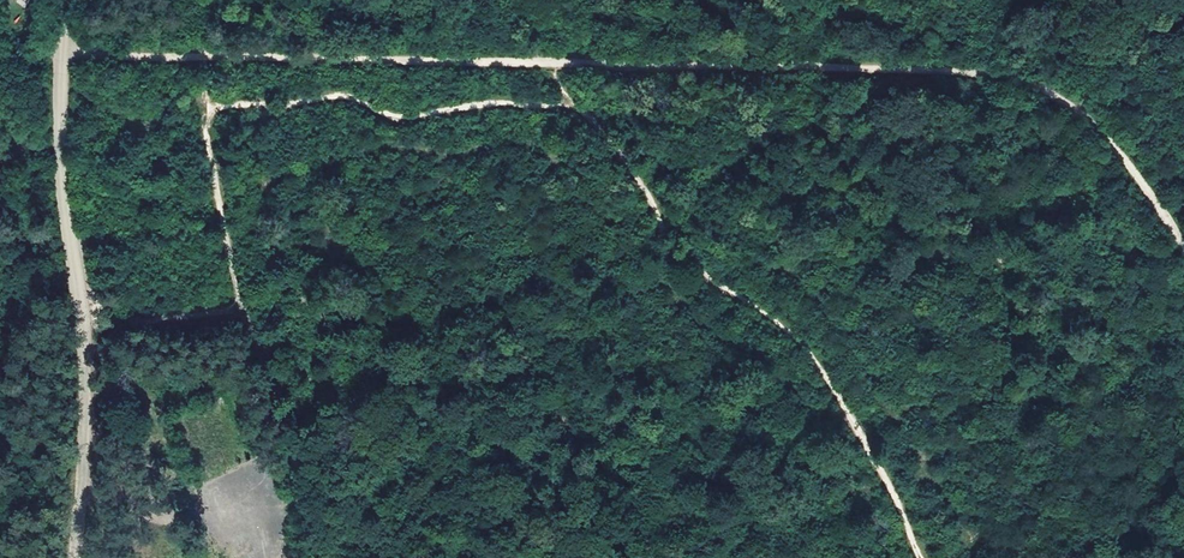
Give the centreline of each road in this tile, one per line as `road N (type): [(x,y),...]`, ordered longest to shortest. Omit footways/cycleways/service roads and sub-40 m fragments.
road 1 (track): [(1183,248),(1108,135),(1031,82),(998,75),(0,60)]
road 2 (track): [(71,0),(63,55),(66,216),(87,396),(82,557)]

